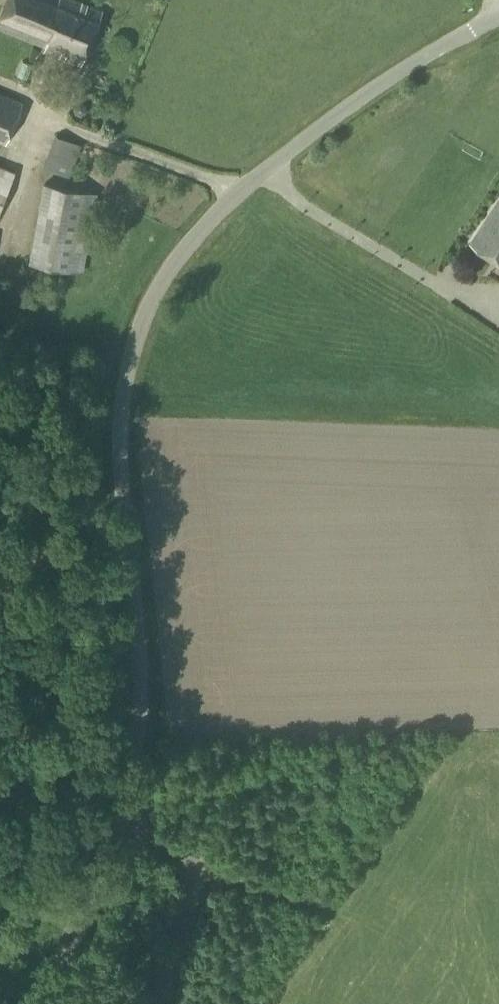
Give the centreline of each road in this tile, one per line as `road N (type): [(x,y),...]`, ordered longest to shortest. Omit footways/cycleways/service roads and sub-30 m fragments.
road 1 (unclassified): [(42,1003),(124,825),(138,733),(116,436),(123,370),(148,304),(188,244),(244,191),(407,64),(498,14)]
road 2 (track): [(339,916),(207,871),(124,825)]

